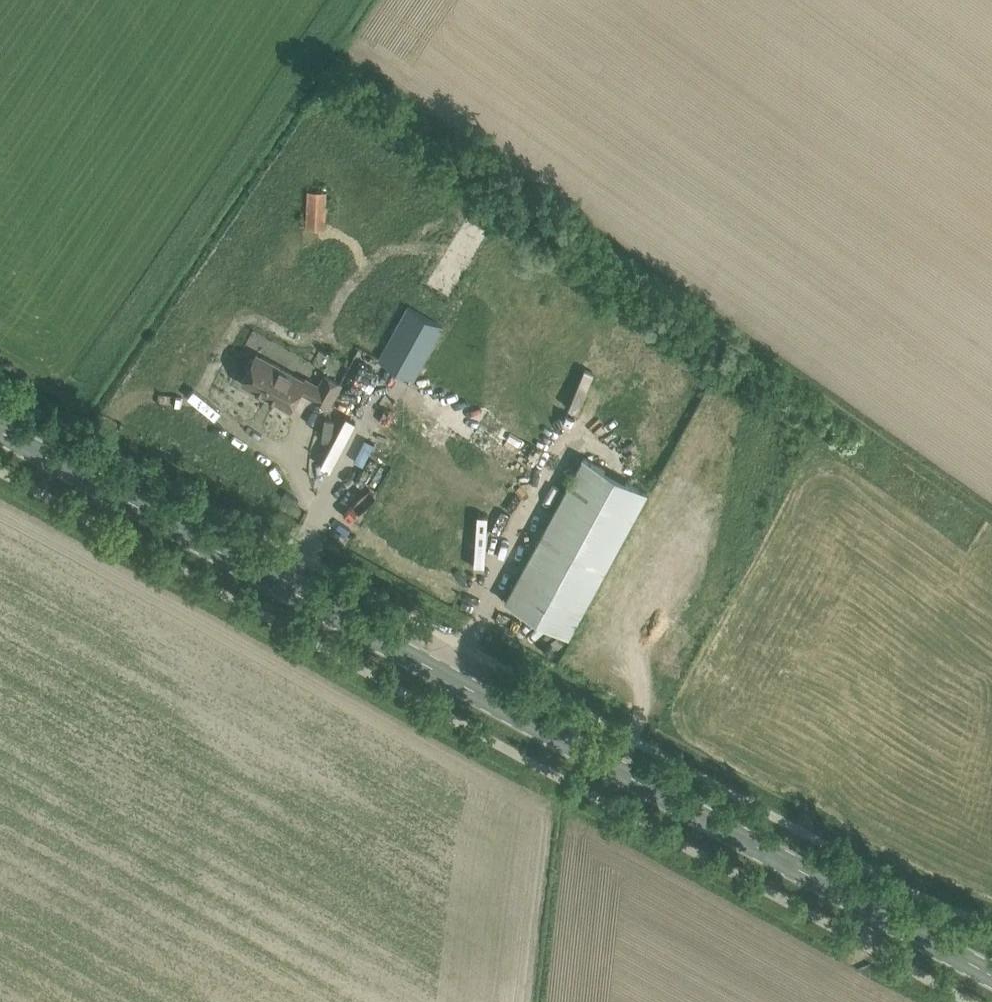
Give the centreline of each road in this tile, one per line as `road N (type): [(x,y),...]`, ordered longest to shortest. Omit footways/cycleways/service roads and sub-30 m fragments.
road 1 (secondary): [(991,976),(0,431)]

